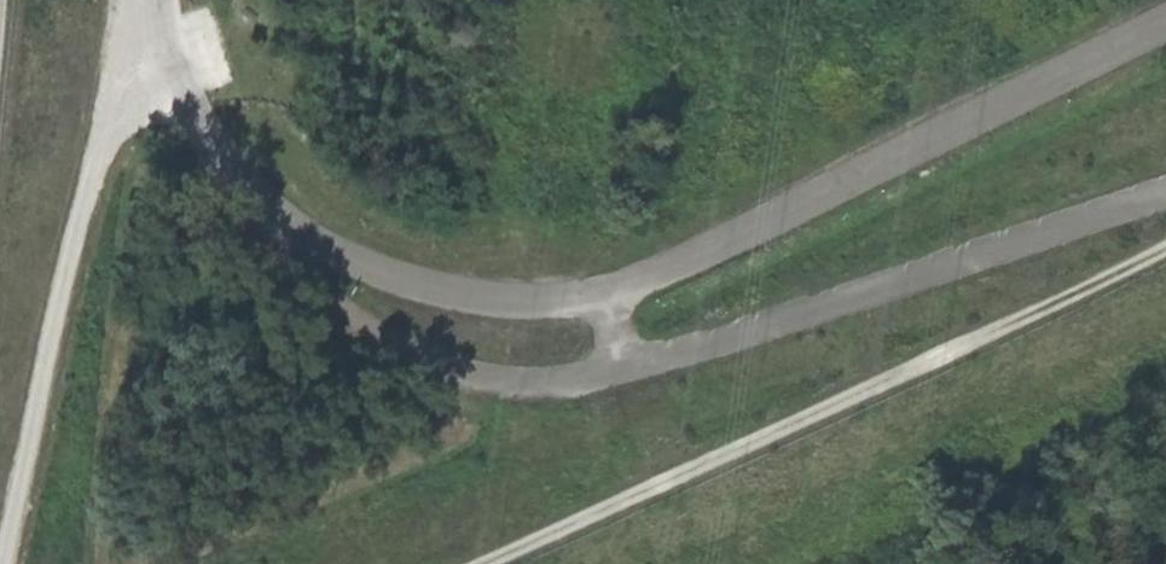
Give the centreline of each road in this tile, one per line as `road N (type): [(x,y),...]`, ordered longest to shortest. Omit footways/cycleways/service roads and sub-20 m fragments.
road 1 (unclassified): [(165,0),(187,92),(231,163),(292,228),(371,276),(457,302),(527,308),(607,300),(657,280),(1165,24)]
road 2 (track): [(498,563),(1165,254)]
road 3 (track): [(6,563),(85,203),(116,121),(174,49)]

